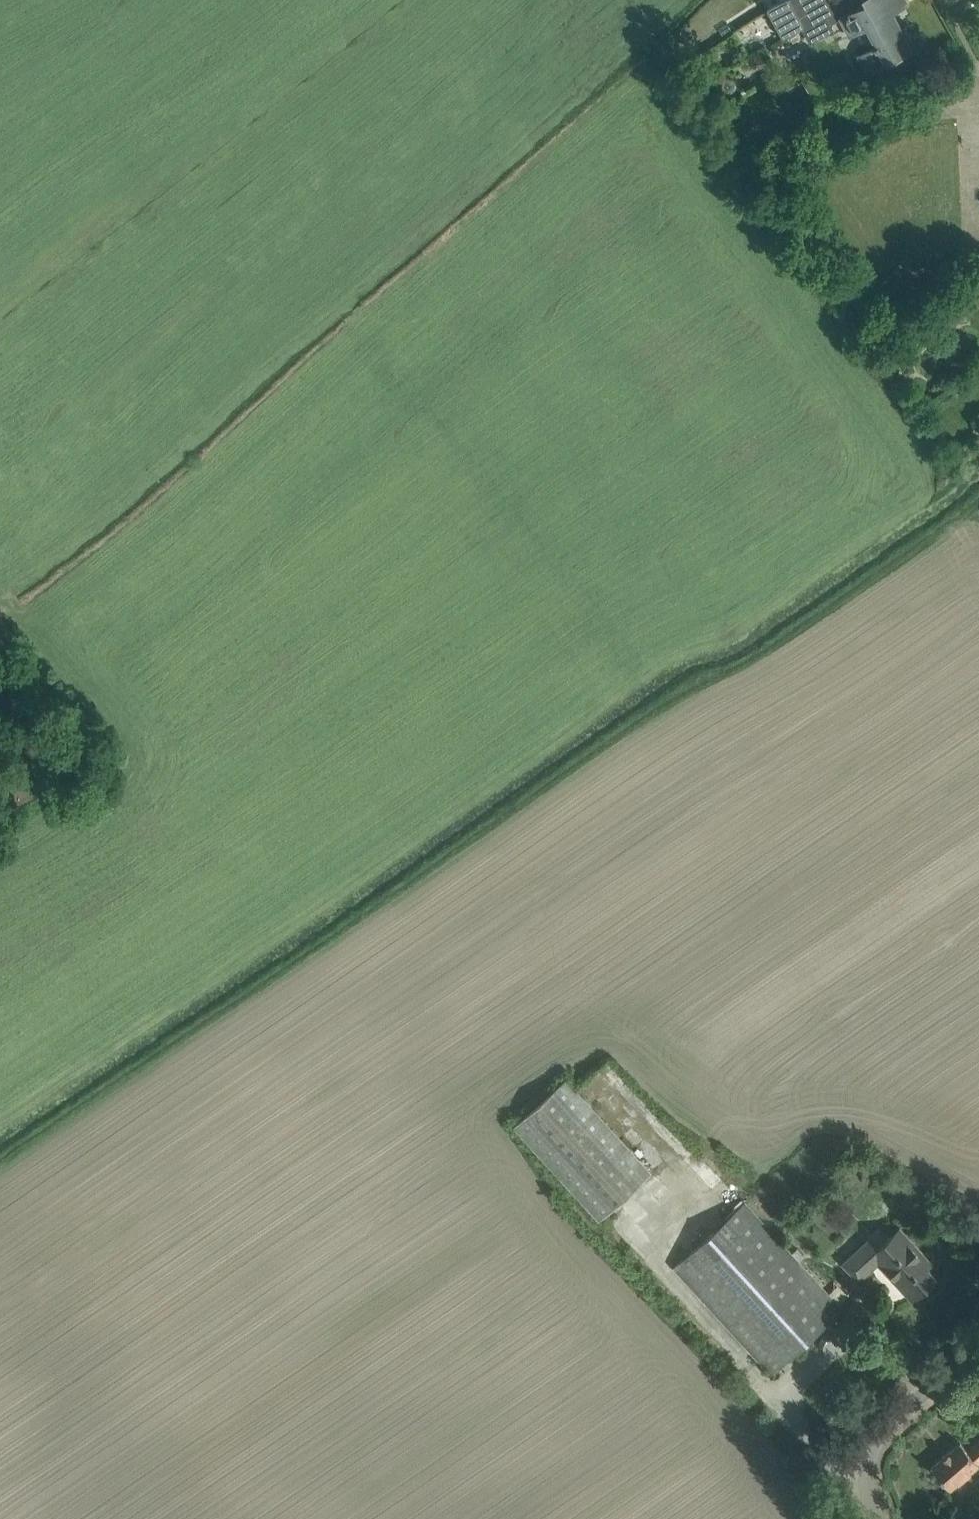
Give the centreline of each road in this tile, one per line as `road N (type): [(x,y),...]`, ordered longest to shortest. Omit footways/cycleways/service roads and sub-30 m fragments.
road 1 (unclassified): [(875,1518),(864,1476),(871,1448),(978,1341)]

